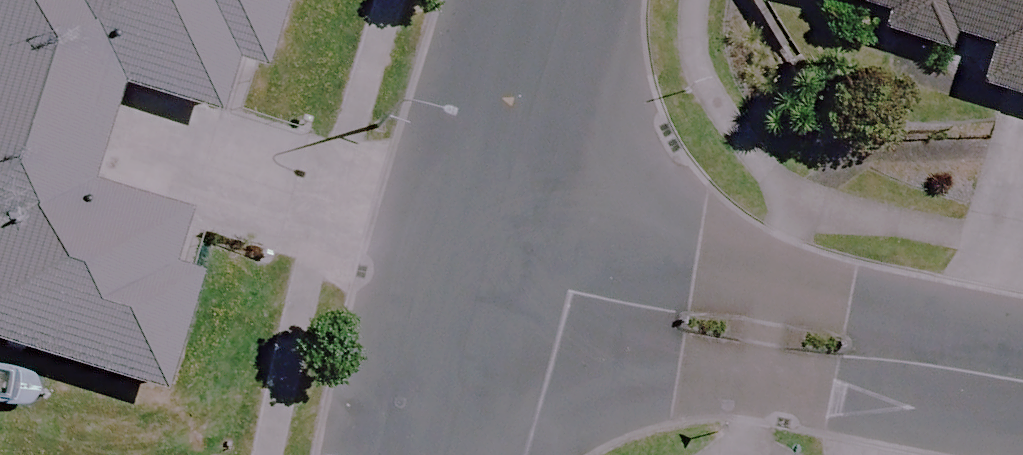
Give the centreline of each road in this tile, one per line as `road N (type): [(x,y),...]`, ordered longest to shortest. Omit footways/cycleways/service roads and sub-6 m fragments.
road 1 (residential): [(463,274),(1022,379)]
road 2 (tertiary): [(463,274),(546,0)]
road 3 (tertiary): [(420,454),(463,274)]

